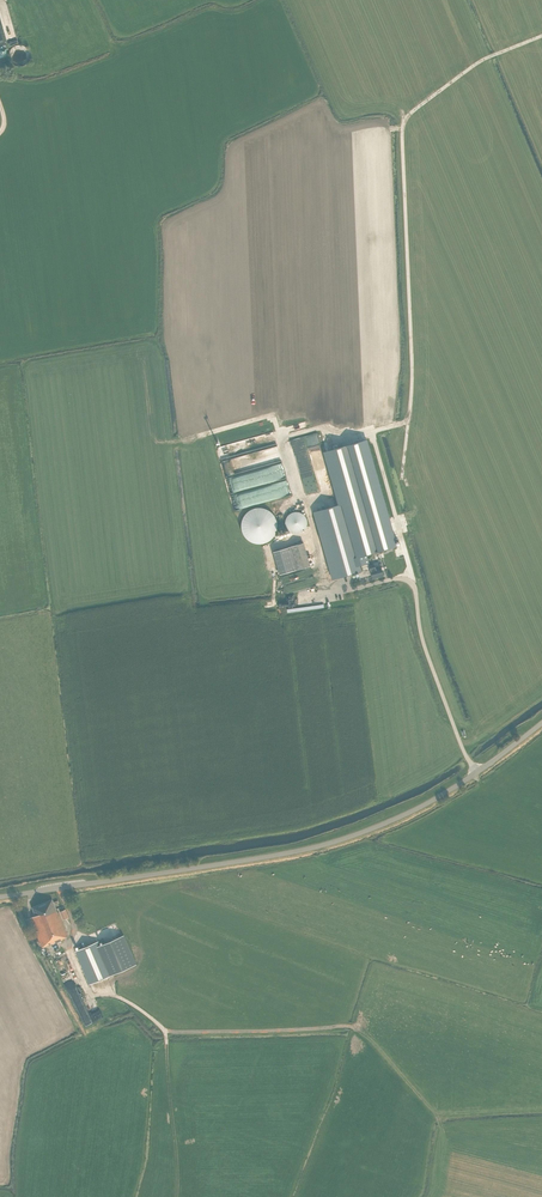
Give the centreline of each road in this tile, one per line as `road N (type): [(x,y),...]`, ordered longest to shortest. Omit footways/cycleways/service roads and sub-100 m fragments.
road 1 (tertiary): [(0,897),(330,844),(449,791),(541,722)]
road 2 (track): [(388,509),(400,489),(412,369),(403,128),(485,57),(541,35)]

